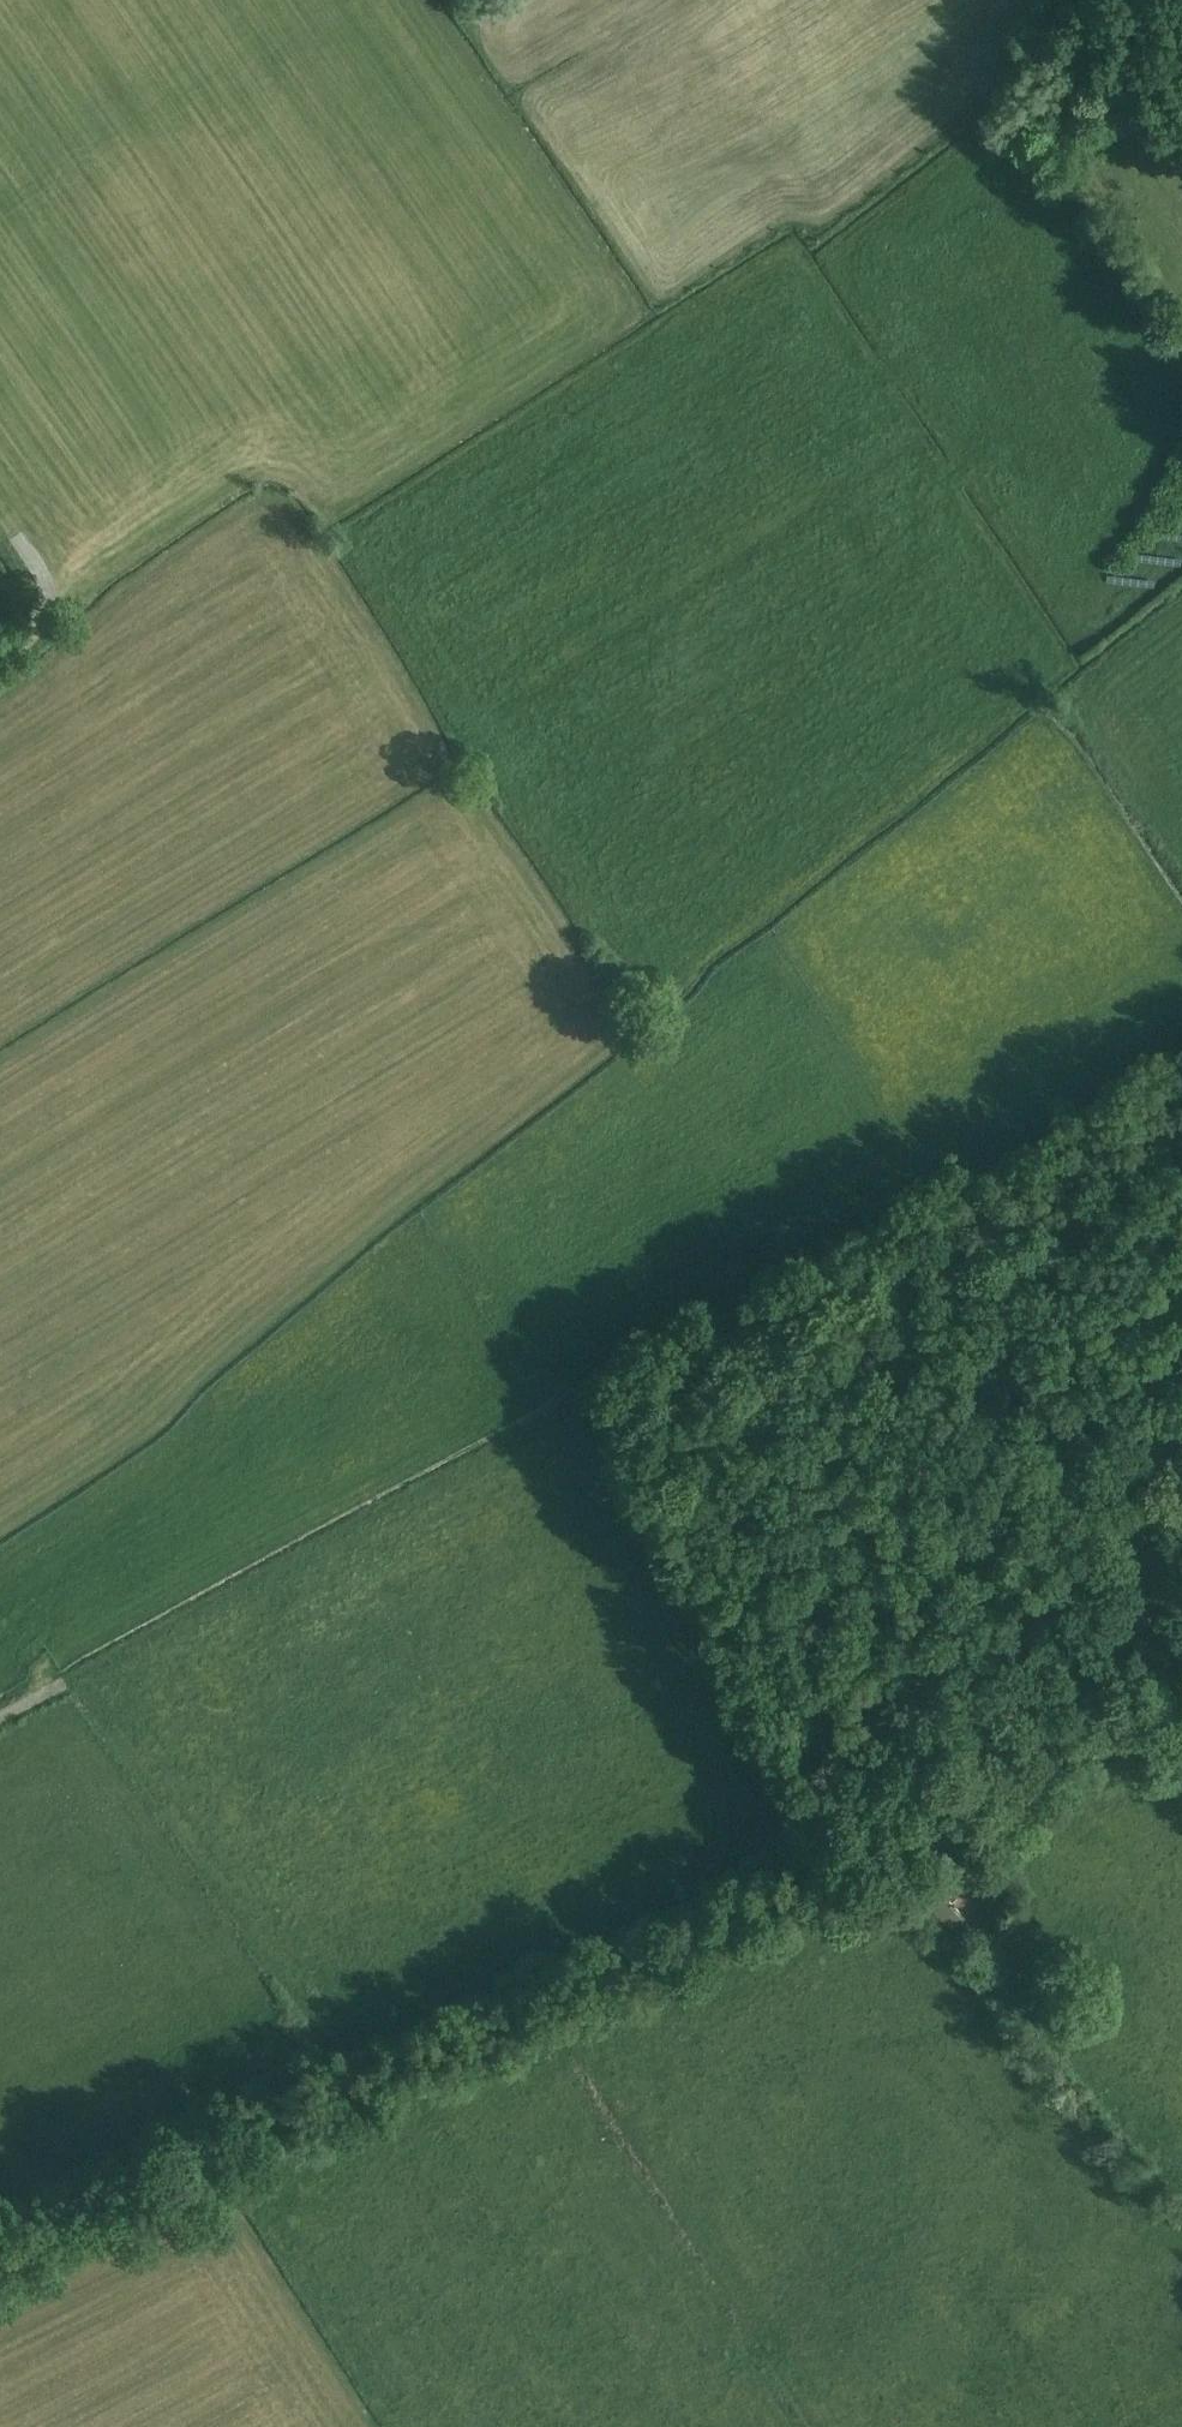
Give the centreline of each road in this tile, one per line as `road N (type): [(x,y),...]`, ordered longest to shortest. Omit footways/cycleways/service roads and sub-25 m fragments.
road 1 (track): [(0,2244),(978,1791)]
road 2 (track): [(47,1692),(45,1667),(146,1594),(638,1340)]

